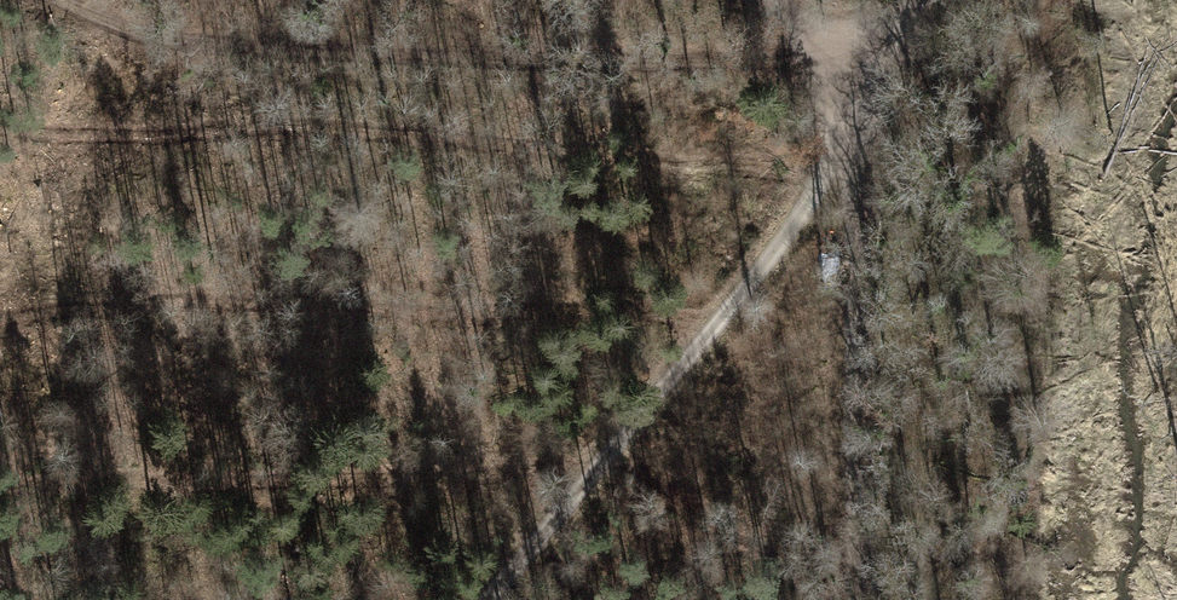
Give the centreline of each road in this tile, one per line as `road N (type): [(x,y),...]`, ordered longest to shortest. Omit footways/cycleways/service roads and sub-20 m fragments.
road 1 (track): [(92,0),(202,40),(762,60),(829,55)]
road 2 (track): [(854,149),(853,599)]
road 3 (track): [(854,149),(612,451)]
road 4 (track): [(488,599),(612,451)]
road 5 (track): [(775,0),(829,55),(873,76)]

